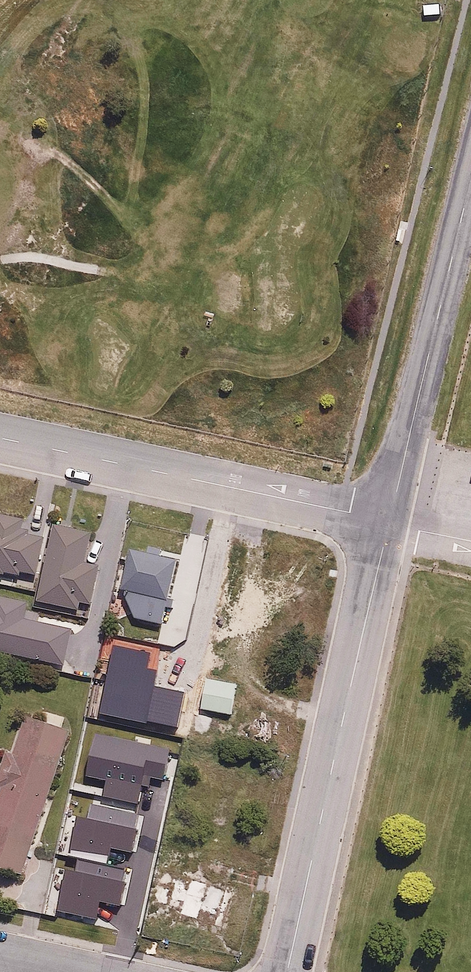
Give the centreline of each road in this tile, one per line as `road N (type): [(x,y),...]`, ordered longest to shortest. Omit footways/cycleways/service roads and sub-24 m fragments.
road 1 (residential): [(390,521),(287,971)]
road 2 (residential): [(390,521),(0,437)]
road 3 (residential): [(390,521),(470,184)]

